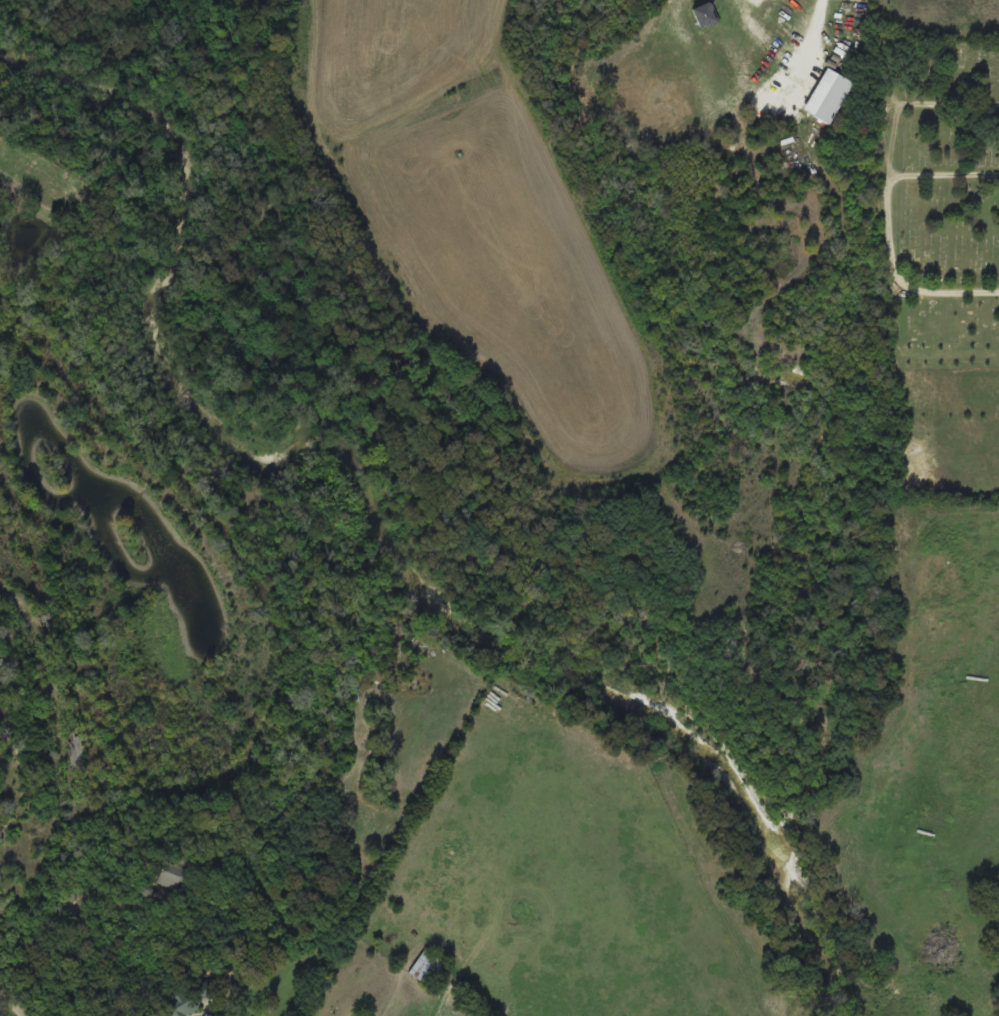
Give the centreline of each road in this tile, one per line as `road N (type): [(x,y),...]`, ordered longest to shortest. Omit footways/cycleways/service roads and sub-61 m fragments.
road 1 (residential): [(998,103),(886,100),(869,70),(869,0)]

